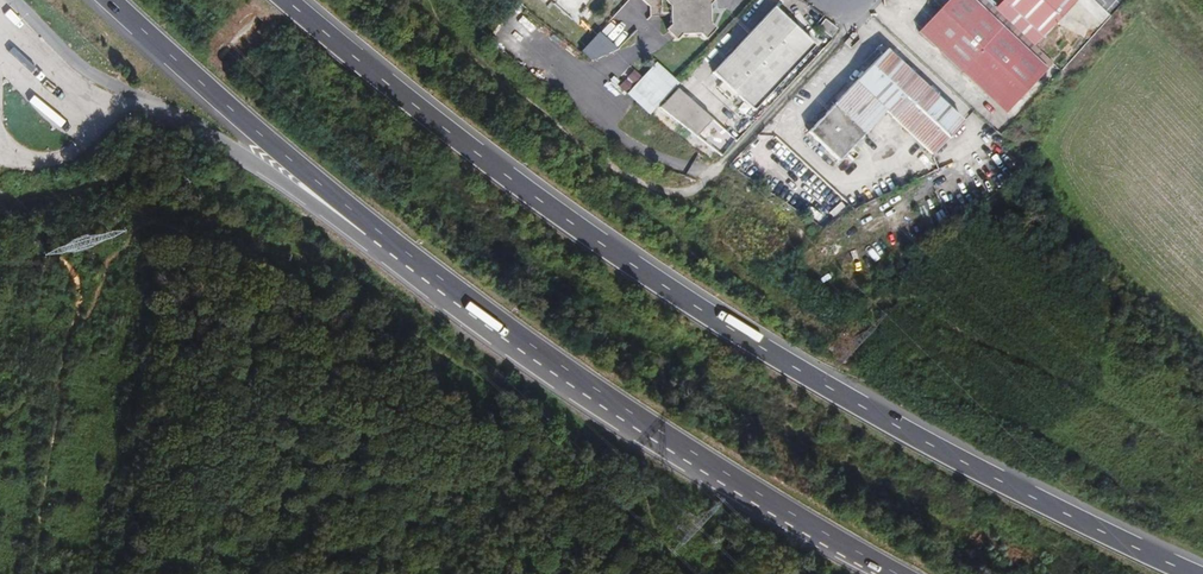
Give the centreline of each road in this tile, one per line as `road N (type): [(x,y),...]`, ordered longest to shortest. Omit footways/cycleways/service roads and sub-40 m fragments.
road 1 (trunk): [(1188,573),(970,468),(691,306),(464,148),(282,0)]
road 2 (trunk): [(374,233),(695,458),(895,573)]
road 3 (track): [(711,170),(688,192),(625,178),(480,67),(410,0)]
road 4 (track): [(276,0),(232,62),(128,175),(61,199),(0,194)]
road 5 (trunk): [(109,0),(374,233)]
road 6 (trunk): [(135,101),(257,166),(360,238),(374,233)]

